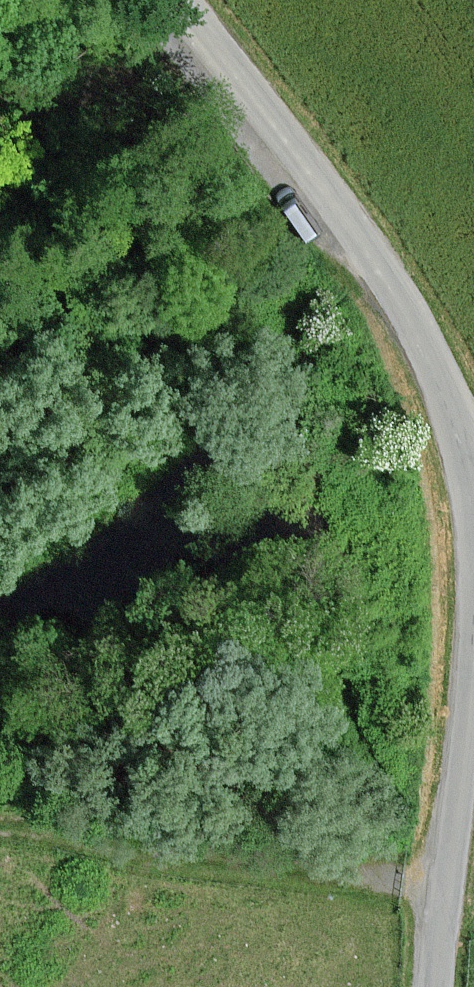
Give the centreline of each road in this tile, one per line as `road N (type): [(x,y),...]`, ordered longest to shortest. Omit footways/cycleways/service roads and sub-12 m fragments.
road 1 (residential): [(177,0),(392,286),(442,387),(473,492)]
road 2 (track): [(0,549),(365,248)]
road 3 (residential): [(473,649),(429,986)]

